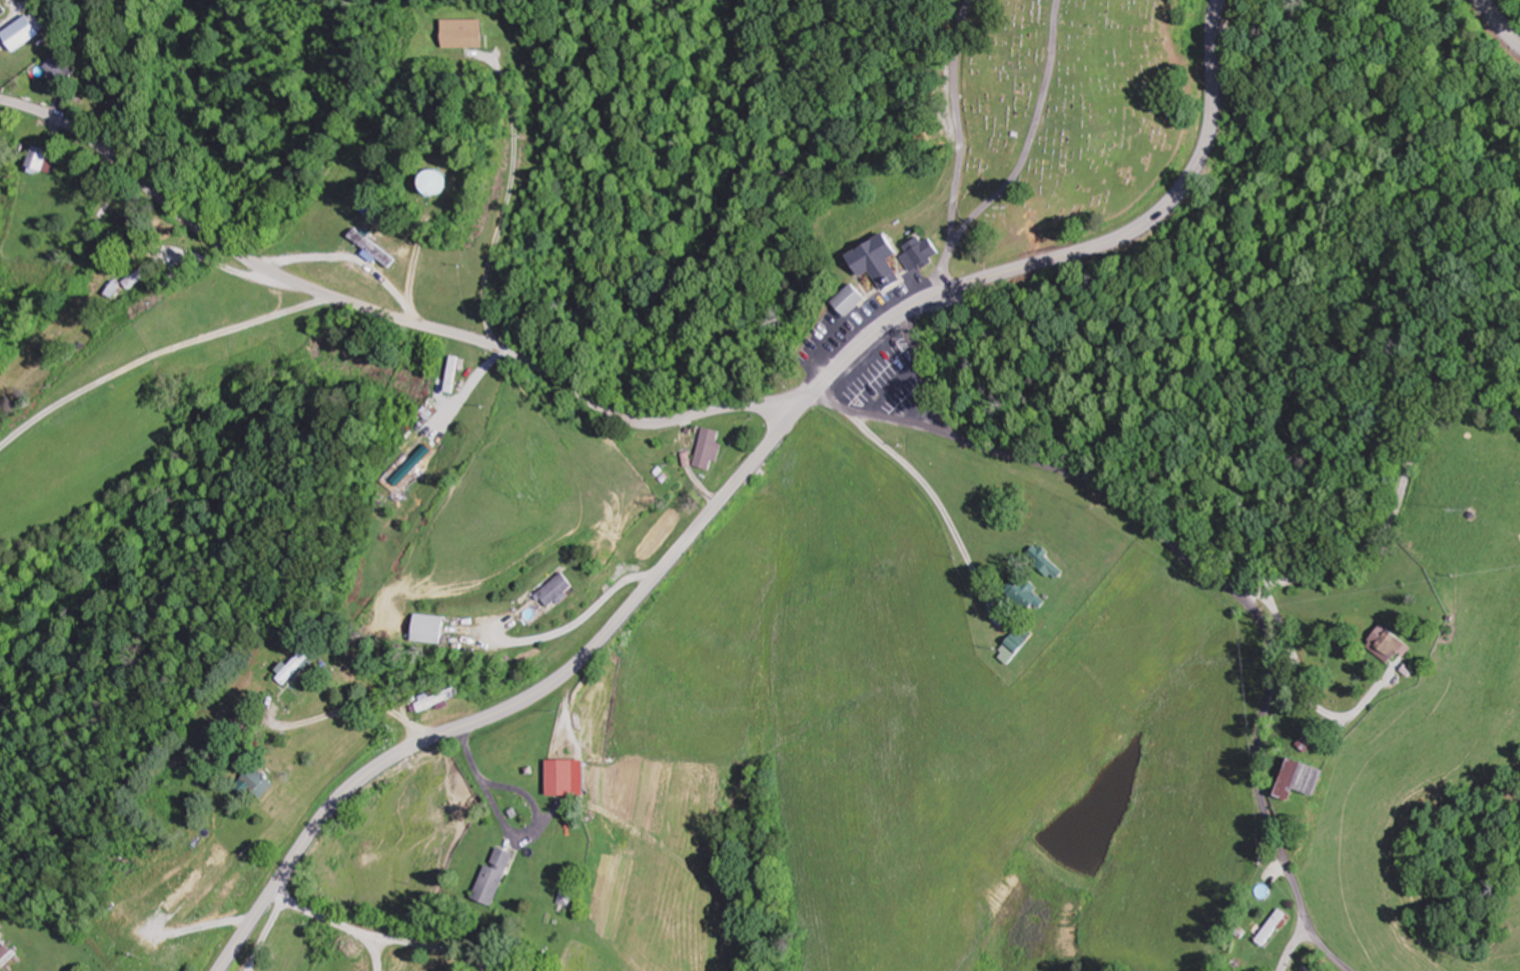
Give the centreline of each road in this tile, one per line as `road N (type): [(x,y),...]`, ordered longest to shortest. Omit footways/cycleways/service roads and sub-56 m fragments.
road 1 (residential): [(1349,970),(1317,939),(1257,778),(1272,672),(1268,637),(1249,606),(1109,489),(956,433),(804,404),(656,419),(620,412),(522,356),(337,296),(234,249),(99,145),(0,101)]
road 2 (tertiary): [(218,970),(334,803),(388,760),(508,708),(584,656),(804,404)]
road 3 (tertiary): [(804,404),(906,312),(980,280),(1099,246),(1176,194),(1206,146),(1218,0)]
road 4 (residential): [(1224,585),(1292,579),(1360,556),(1394,517),(1430,421),(1468,405),(1519,416)]
road 5 (residential): [(955,244),(1025,156),(1059,0)]
road 6 (residential): [(973,0),(958,63),(955,244)]
road 7 (residential): [(956,433),(939,409),(906,312)]

